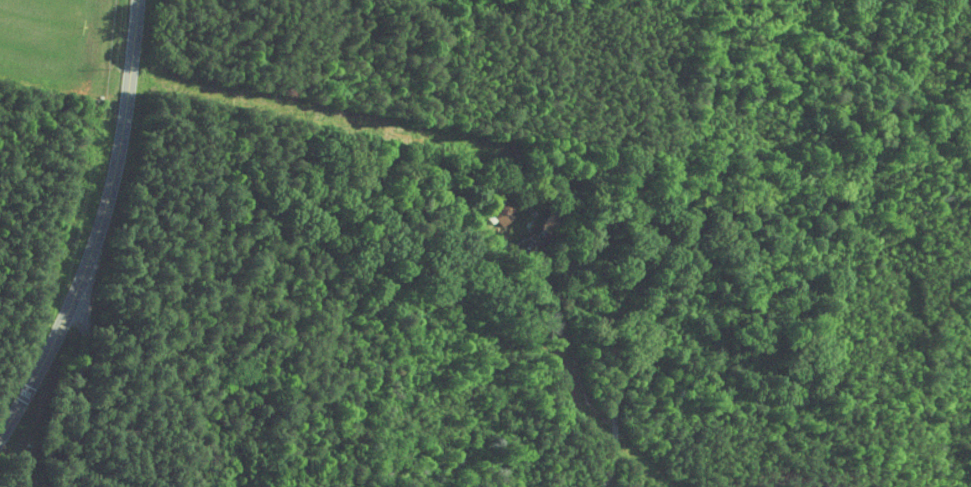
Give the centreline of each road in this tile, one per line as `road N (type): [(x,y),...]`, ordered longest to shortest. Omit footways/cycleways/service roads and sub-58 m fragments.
road 1 (tertiary): [(0,436),(96,236),(117,154),(138,0)]

